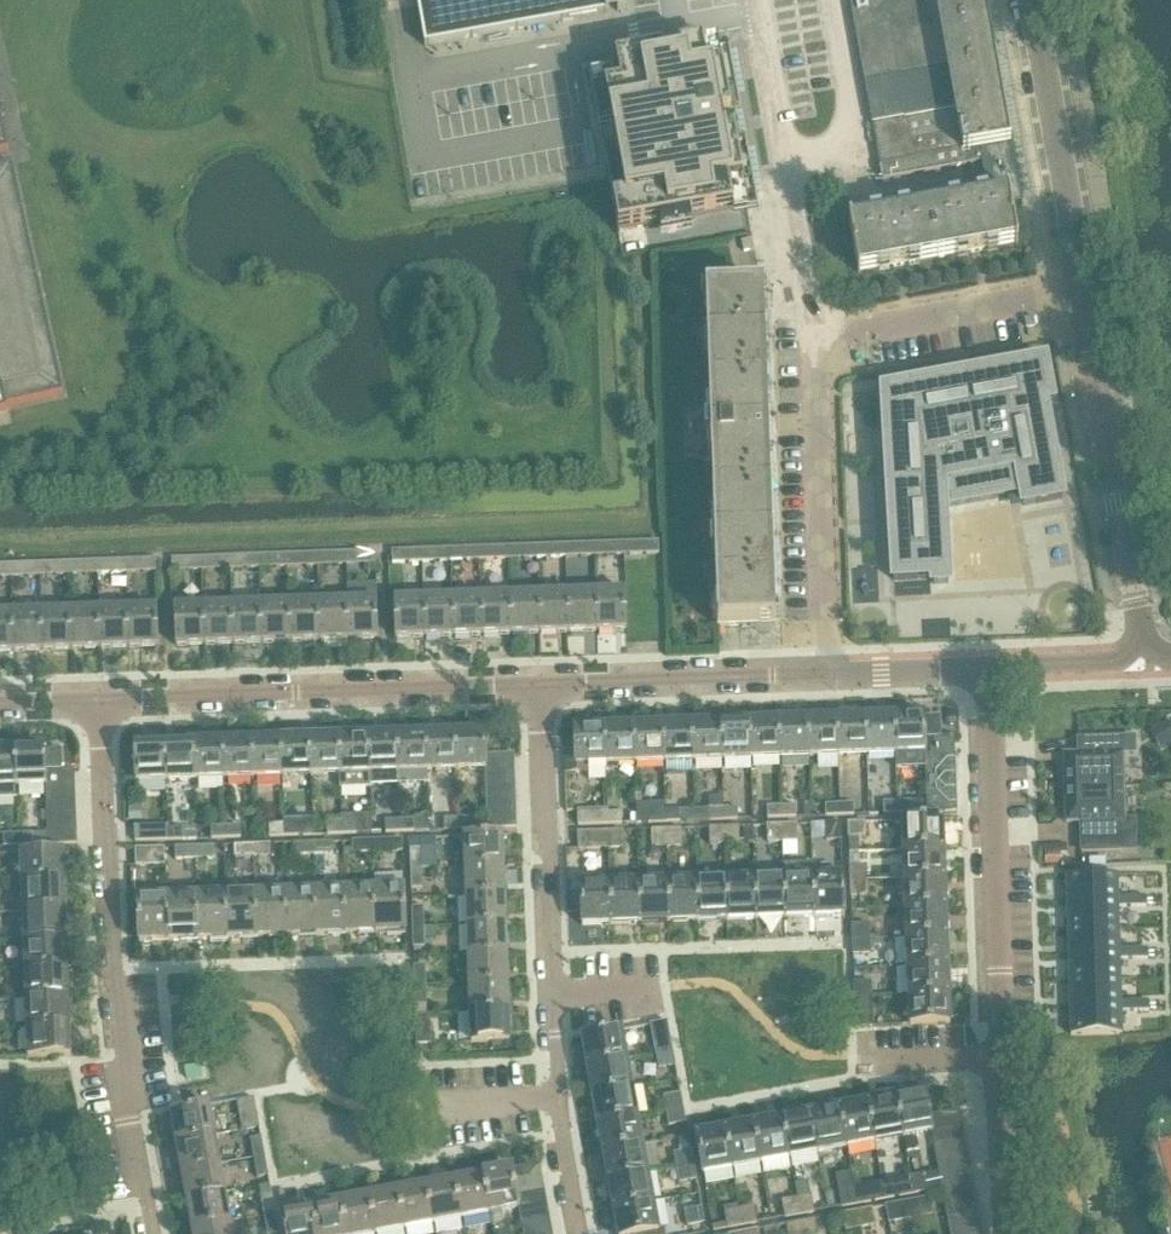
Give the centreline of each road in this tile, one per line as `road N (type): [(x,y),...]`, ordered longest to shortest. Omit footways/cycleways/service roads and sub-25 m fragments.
road 1 (residential): [(1002,1233),(986,671)]
road 2 (residential): [(577,1233),(555,1099),(546,688)]
road 3 (residential): [(153,1233),(109,968),(95,702)]
road 4 (residential): [(95,702),(546,688)]
road 5 (residential): [(1149,662),(1088,289)]
road 6 (residential): [(816,338),(755,0)]
road 7 (residential): [(816,338),(833,679)]
road 8 (residential): [(1088,289),(1033,0)]
road 9 (residential): [(546,688),(833,679)]
road 10 (residential): [(1088,289),(816,338)]
road 11 (residential): [(986,671),(1149,662)]
road 12 (residential): [(833,679),(986,671)]

